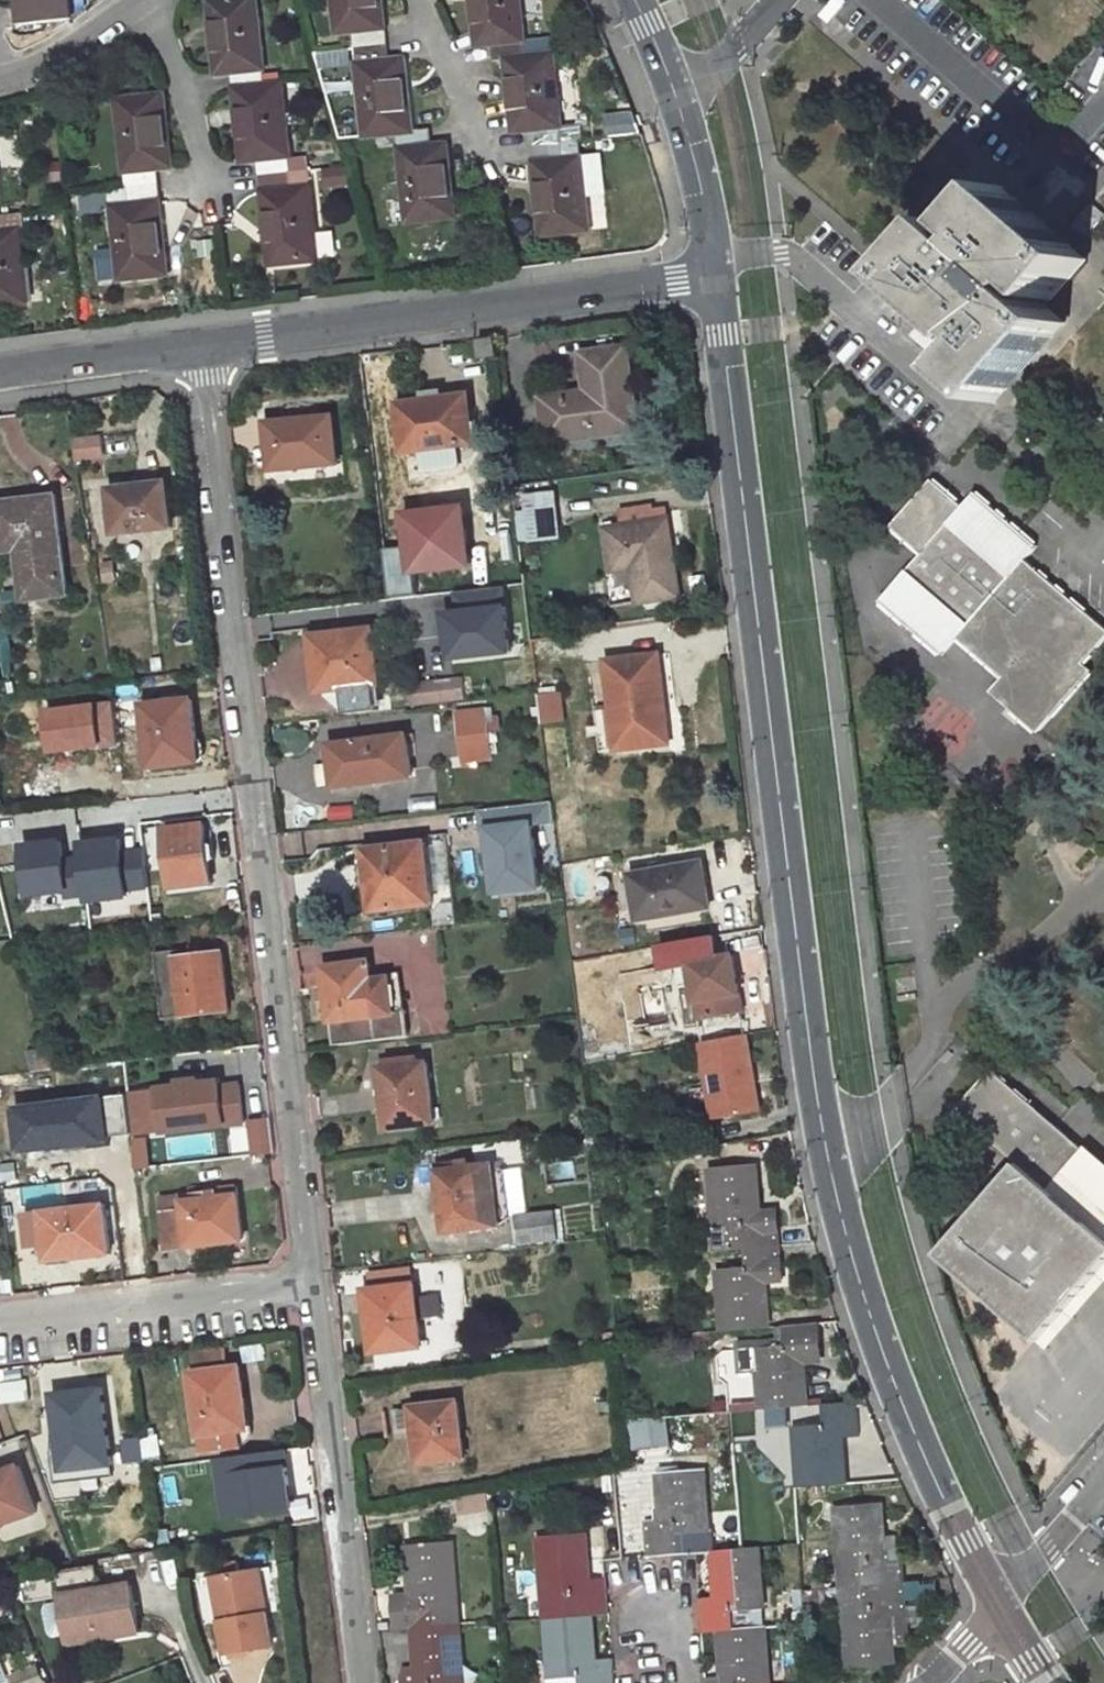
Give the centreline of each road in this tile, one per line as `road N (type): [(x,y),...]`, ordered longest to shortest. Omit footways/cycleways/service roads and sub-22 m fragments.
road 1 (unclassified): [(714,264),(826,1142),(856,1279),(945,1504),(1000,1605)]
road 2 (residential): [(197,343),(315,1288)]
road 3 (residential): [(197,343),(640,283),(714,264)]
road 4 (residential): [(315,1288),(363,1682)]
road 5 (residential): [(0,1315),(315,1288)]
road 6 (residential): [(216,200),(152,2)]
road 7 (residential): [(0,367),(197,343)]
road 8 (residential): [(500,180),(424,0)]
road 9 (residential): [(0,84),(44,77),(152,2)]
road 10 (unclassified): [(679,99),(714,264)]
road 11 (residential): [(1000,1605),(1103,1484)]
road 12 (residential): [(679,99),(778,0)]

